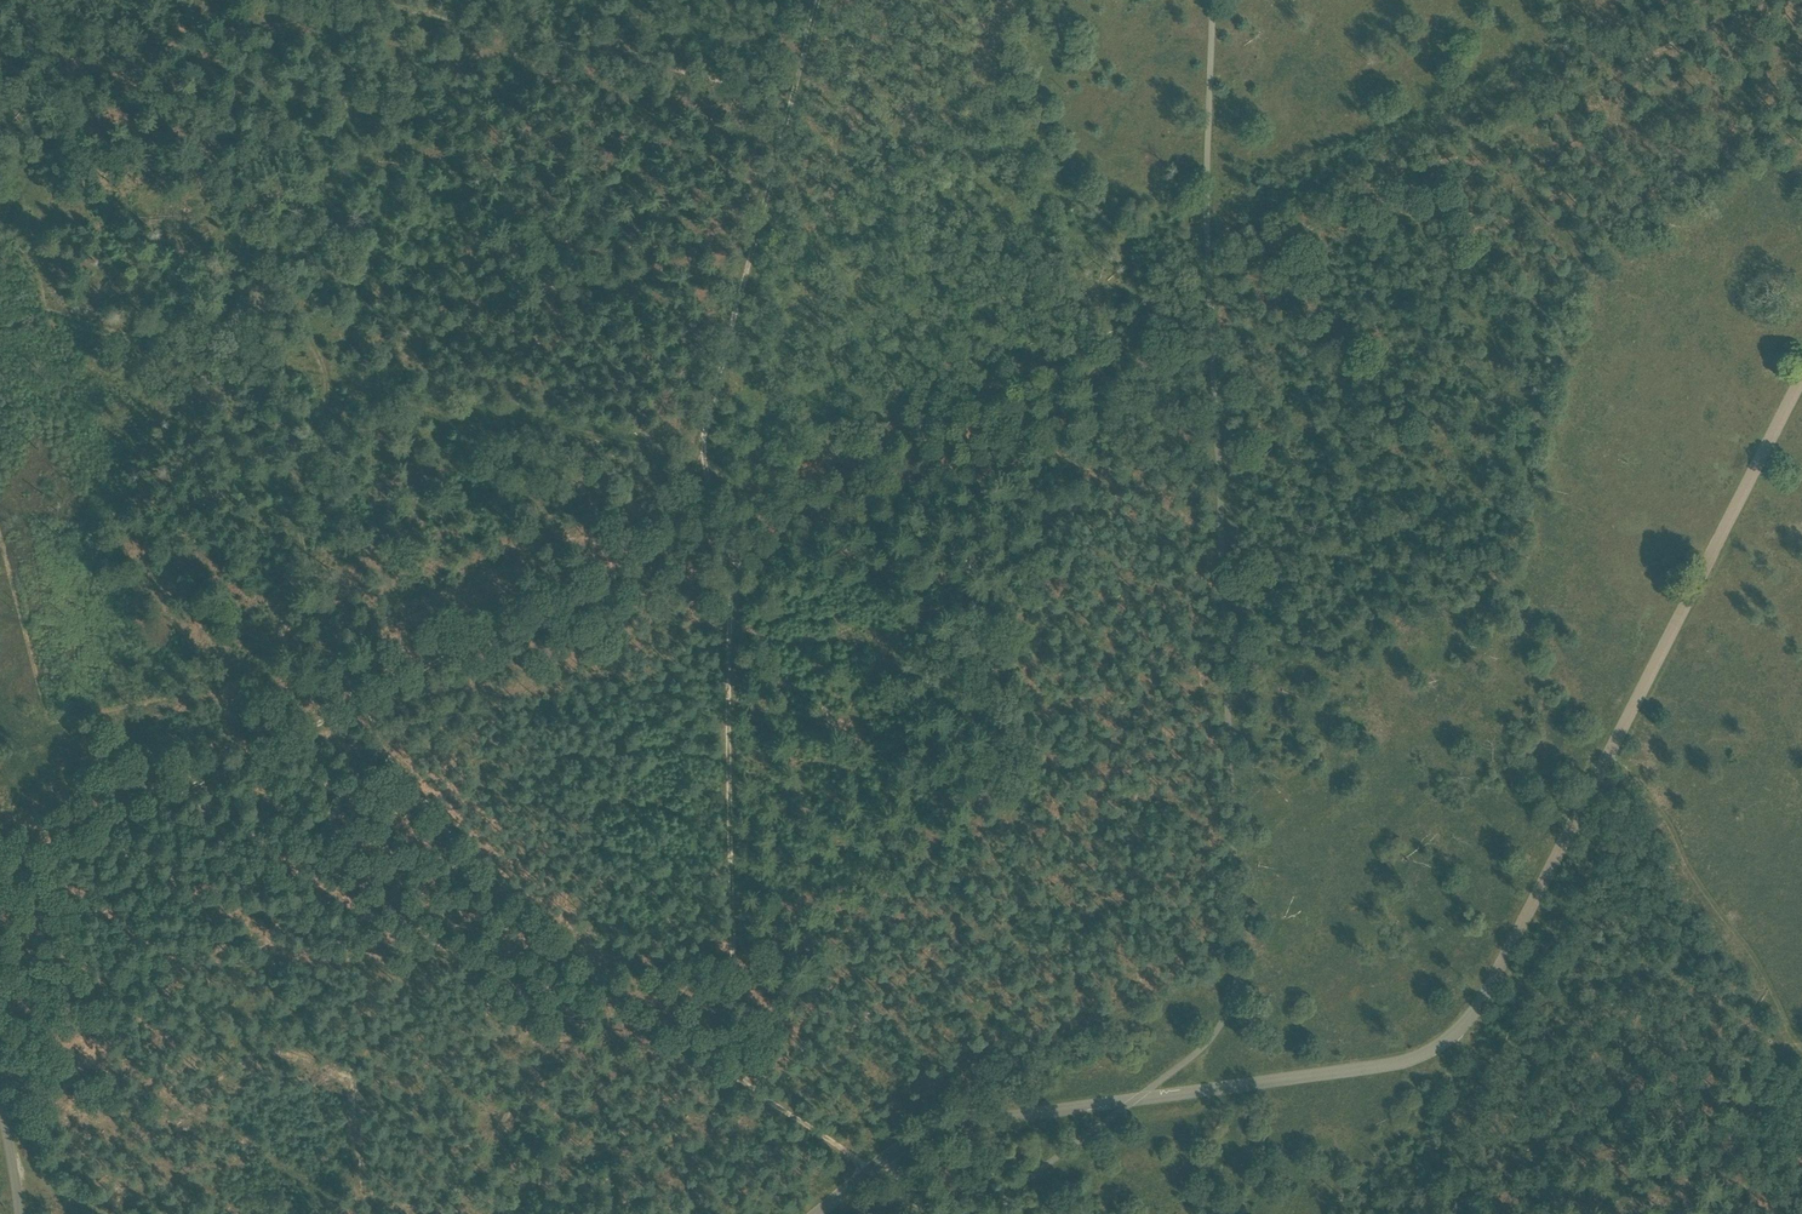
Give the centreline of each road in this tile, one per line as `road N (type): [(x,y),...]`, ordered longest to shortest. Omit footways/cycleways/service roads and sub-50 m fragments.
road 1 (track): [(204,0),(194,141),(211,191),(328,353),(336,384),(305,534),(306,622),(325,694),(461,847),(587,967),(630,1028),(741,1080),(865,1177)]
road 2 (unclassified): [(818,1213),(897,1152),(954,1122),(1344,1071),(1421,1054),(1449,1038),(1468,1018),(1571,827),(1801,375)]
road 3 (track): [(0,894),(1196,292)]
road 4 (track): [(741,1080),(736,587),(732,533),(701,472),(94,318),(0,302)]
road 5 (track): [(681,553),(822,0)]
road 6 (track): [(1603,764),(1626,782),(1801,1051)]
road 7 (track): [(465,0),(800,84)]
road 8 (track): [(1786,1026),(1701,1213)]

